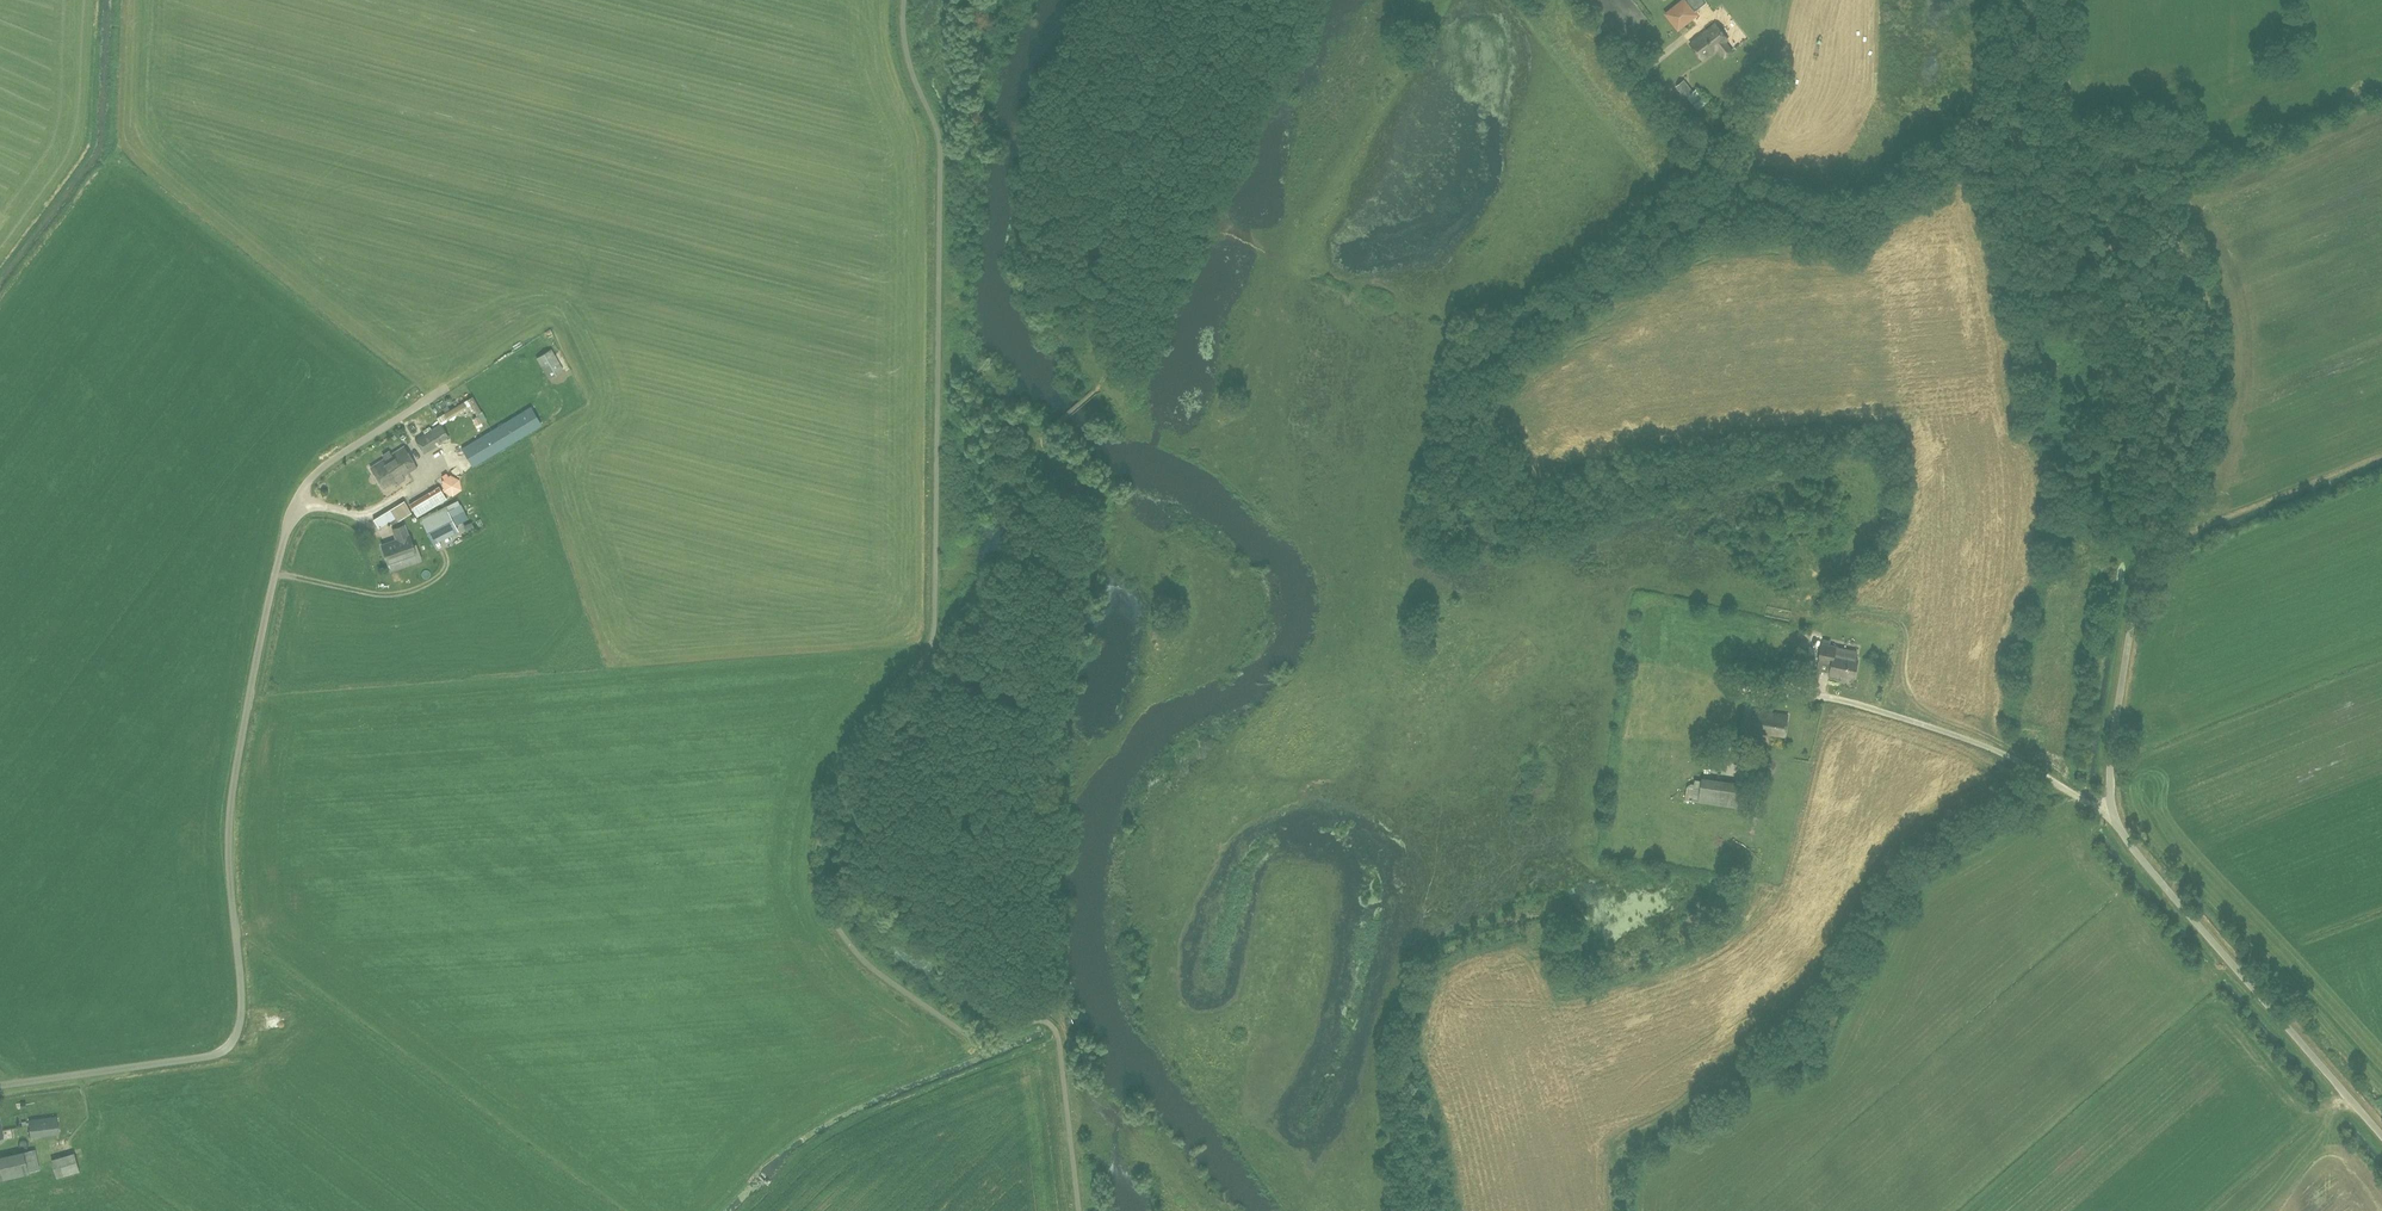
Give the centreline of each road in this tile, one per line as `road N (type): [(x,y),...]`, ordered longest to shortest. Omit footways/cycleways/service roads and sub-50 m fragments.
road 1 (unclassified): [(2113,811),(2112,746),(2143,559),(2196,432),(2210,362),(2197,286),(2140,179),(2101,145),(2058,132),(1959,150),(1898,194),(1859,209),(1791,204),(1729,177)]
road 2 (unclassified): [(0,1085),(206,1057),(235,1037),(242,1003),(227,874),(231,801),(291,517),(317,472),(430,398)]
road 3 (unclassified): [(2381,1135),(2152,872),(2113,811)]
road 4 (track): [(2060,0),(2073,134)]

